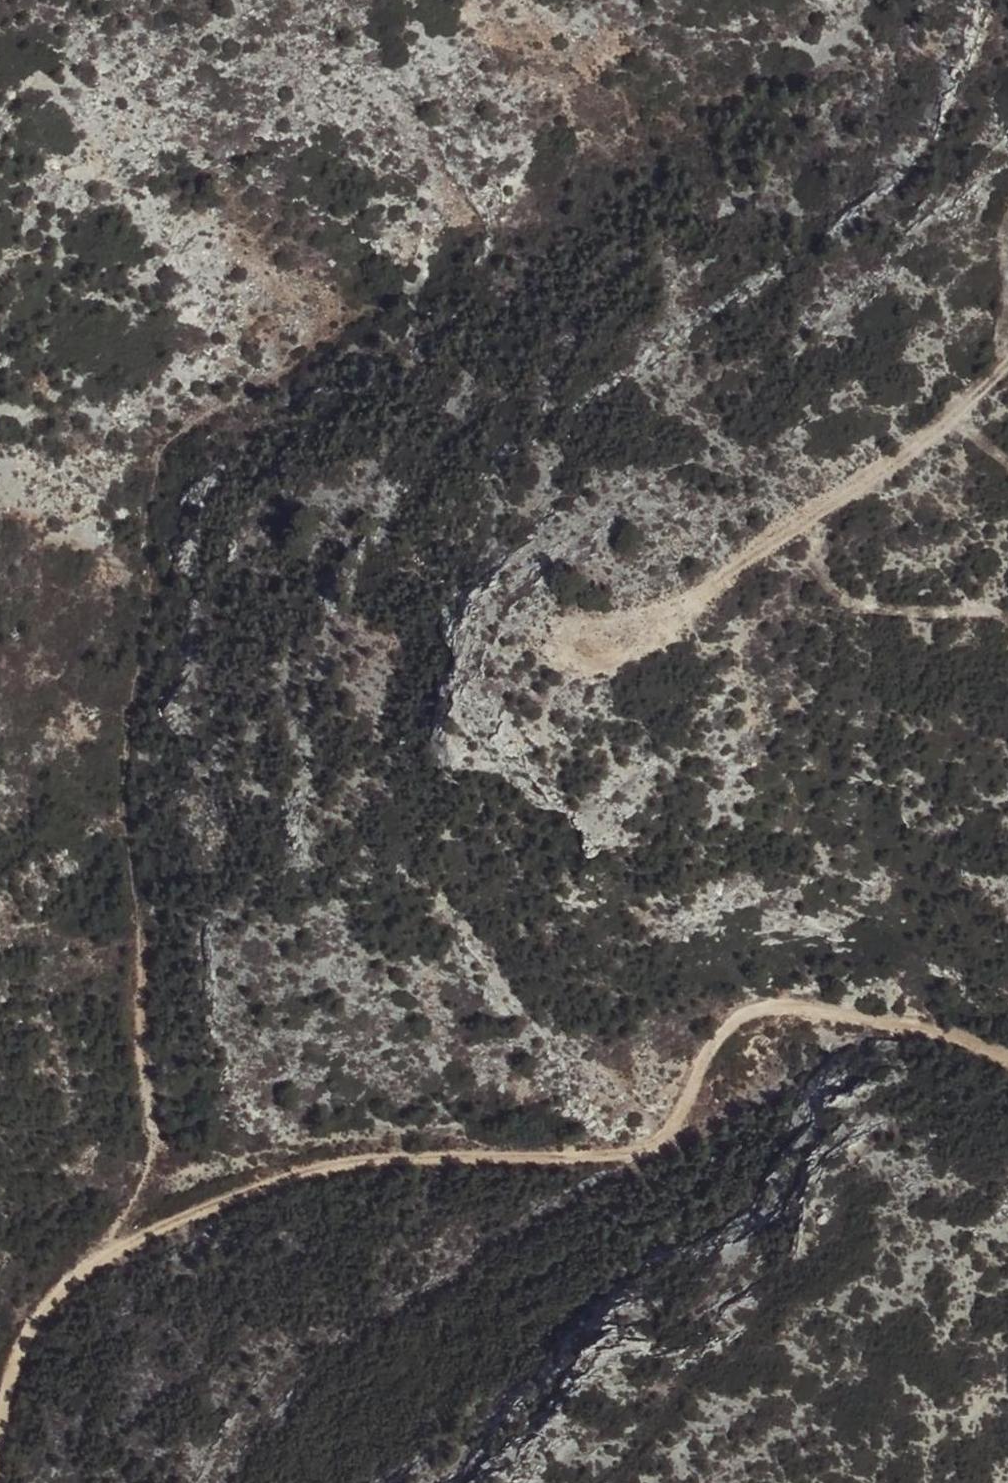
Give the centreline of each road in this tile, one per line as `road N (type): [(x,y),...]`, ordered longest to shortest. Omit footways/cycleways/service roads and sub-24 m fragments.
road 1 (track): [(0,1453),(16,1366),(138,1228),(282,1181),(429,1157),(564,1166),(645,1155),(716,1043),(778,1002),(963,1043),(1007,1060)]
road 2 (track): [(1007,364),(711,589)]

